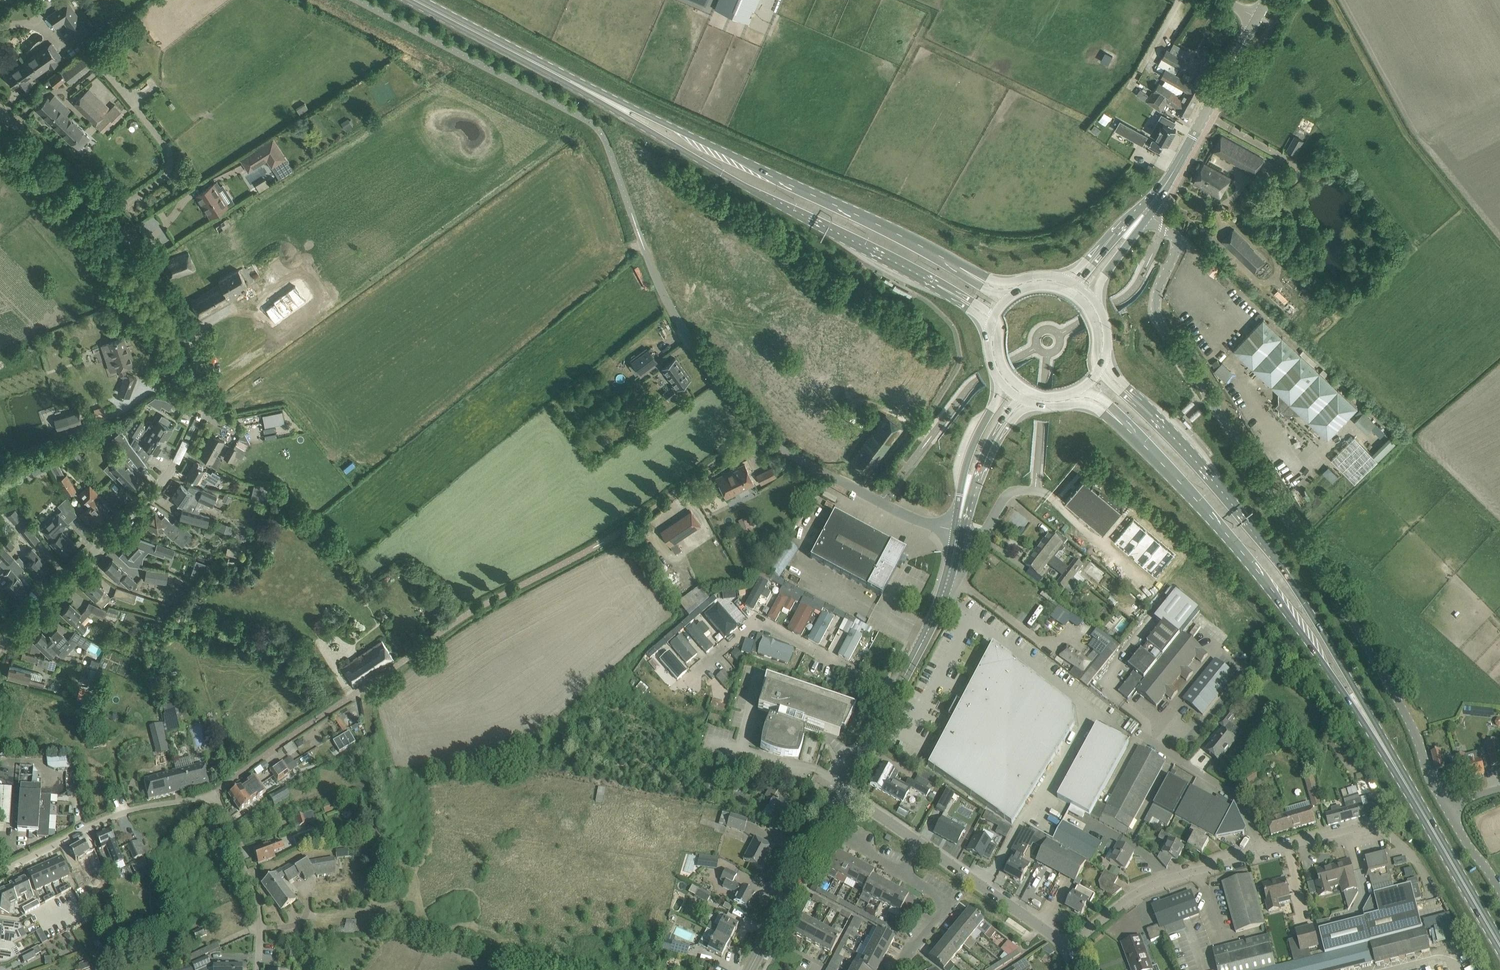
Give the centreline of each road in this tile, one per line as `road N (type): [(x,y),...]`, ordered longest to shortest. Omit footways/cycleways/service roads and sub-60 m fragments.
road 1 (unclassified): [(212,797),(444,626),(610,538),(760,435),(880,503),(958,531)]
road 2 (unclassified): [(1446,808),(1389,684),(1157,318),(1158,290),(1178,244),(1150,215)]
road 3 (residential): [(0,642),(168,475),(200,401),(191,347),(122,233),(79,183),(0,113)]
road 4 (secondary): [(597,94),(781,206),(962,300)]
road 5 (secondary): [(974,275),(597,94)]
road 6 (secondary): [(1358,704),(1259,536),(1128,394)]
road 7 (secondary): [(1118,420),(1197,501),(1358,704)]
road 8 (secondary): [(1499,943),(1358,704)]
road 9 (residential): [(896,692),(760,625),(698,670)]
road 10 (unclassified): [(0,870),(111,817),(212,797)]
road 11 (residential): [(1068,944),(1154,882),(1256,850)]
road 12 (secondary): [(597,94),(414,0)]
road 13 (tertiary): [(750,969),(840,790)]
road 14 (tertiary): [(1165,185),(1257,17)]
road 15 (residential): [(1068,944),(916,841)]
road 16 (residential): [(259,969),(259,908),(212,797)]
road 17 (tertiary): [(896,692),(945,587),(958,531)]
road 18 (residential): [(1256,850),(1237,797),(1144,735)]
road 19 (tertiary): [(1003,384),(968,455),(959,520)]
road 20 (residential): [(901,969),(943,903),(901,872)]

